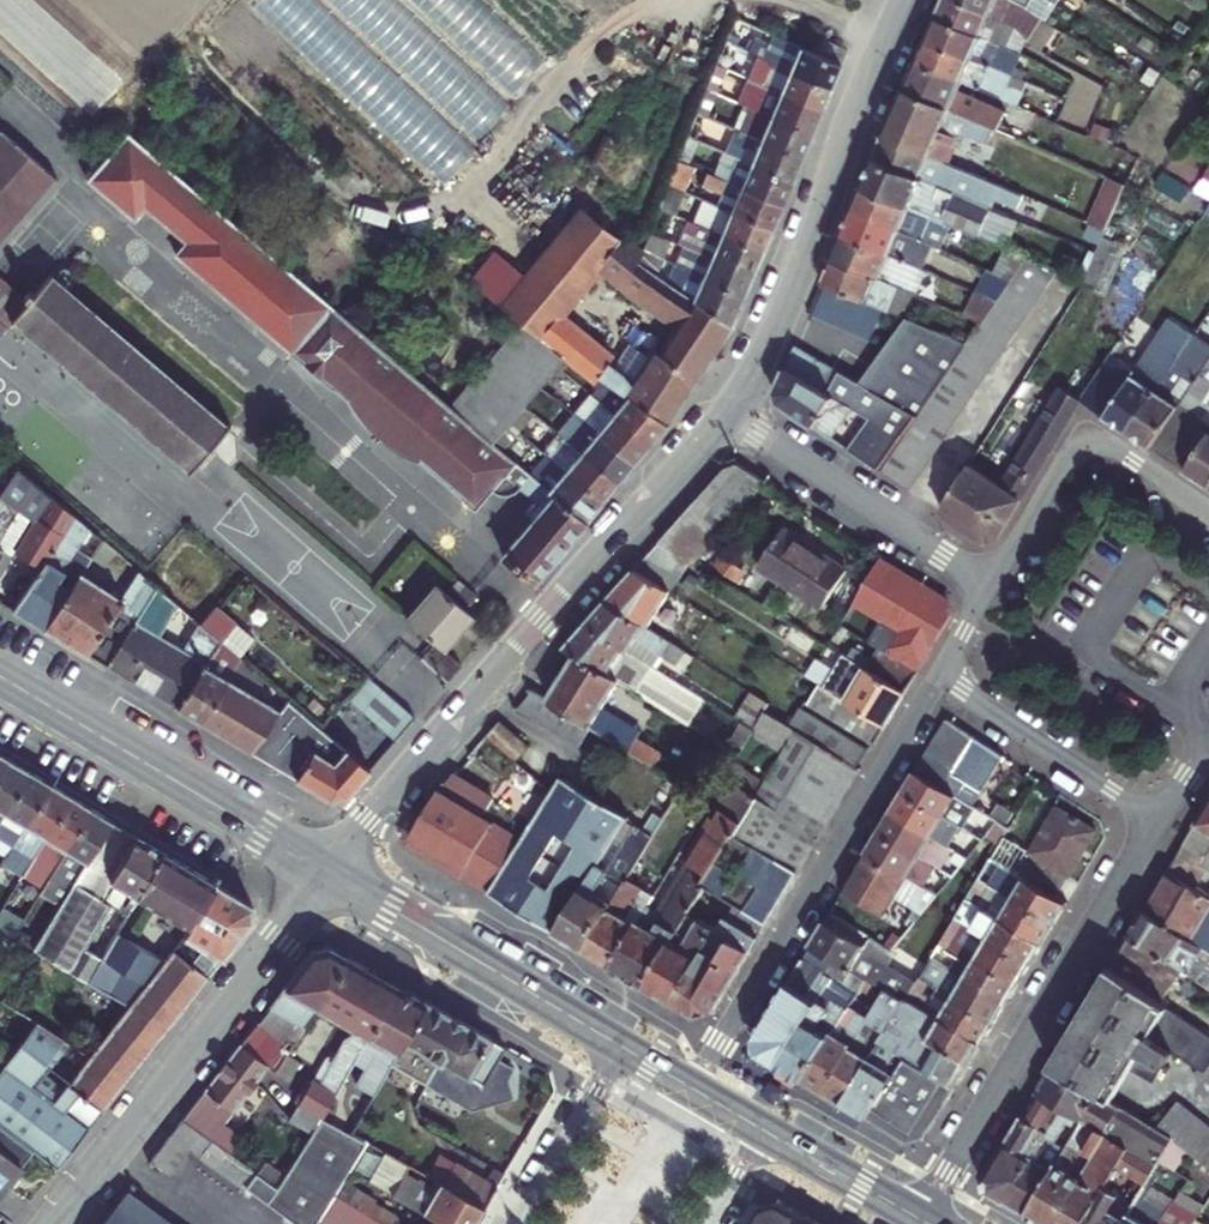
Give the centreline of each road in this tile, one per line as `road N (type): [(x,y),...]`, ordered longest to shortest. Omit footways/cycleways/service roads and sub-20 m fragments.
road 1 (tertiary): [(329,873),(382,802),(729,415)]
road 2 (residential): [(941,679),(693,1088)]
road 3 (residential): [(1161,818),(919,1220)]
road 4 (tertiary): [(729,415),(765,355),(905,0)]
road 5 (residential): [(55,1223),(329,873)]
road 6 (secondary): [(329,873),(0,677)]
road 7 (secondary): [(624,1047),(329,873)]
road 8 (residential): [(1208,513),(1089,432),(992,587)]
road 9 (residential): [(729,415),(992,587)]
road 10 (residential): [(941,679),(1161,818)]
road 11 (residential): [(624,1047),(518,1223)]
road 12 (secondary): [(919,1220),(764,1129)]

